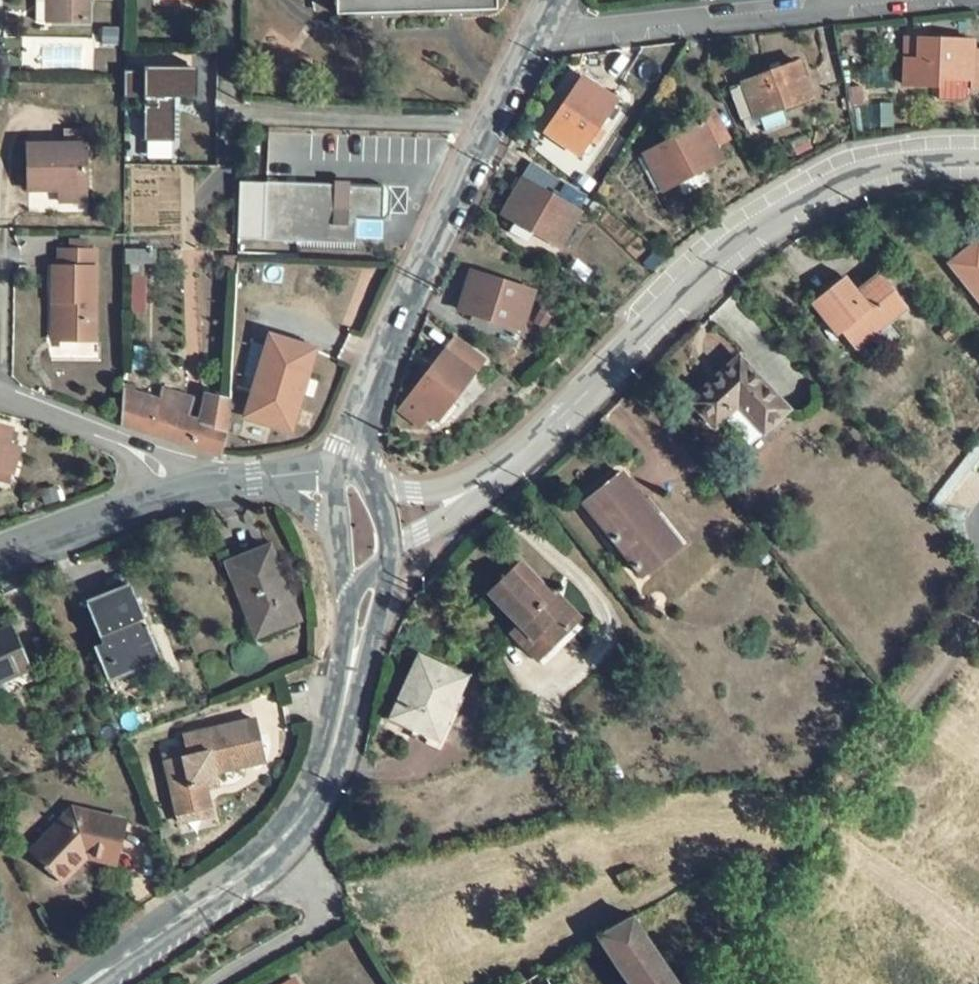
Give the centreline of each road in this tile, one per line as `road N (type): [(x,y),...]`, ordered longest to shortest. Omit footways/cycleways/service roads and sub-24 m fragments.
road 1 (residential): [(978,162),(892,168),(838,182),(776,216),(718,265),(560,434),(476,501),(368,525)]
road 2 (unclassified): [(368,525),(380,609),(326,814),(301,852),(102,983)]
road 3 (unclassified): [(361,479),(365,408),(400,322),(500,135),(548,13)]
road 4 (residential): [(548,13),(583,24),(904,0)]
road 5 (residential): [(180,496),(175,478),(140,450),(0,395)]
road 6 (residential): [(180,496),(0,558)]
road 7 (residential): [(361,479),(180,496)]

